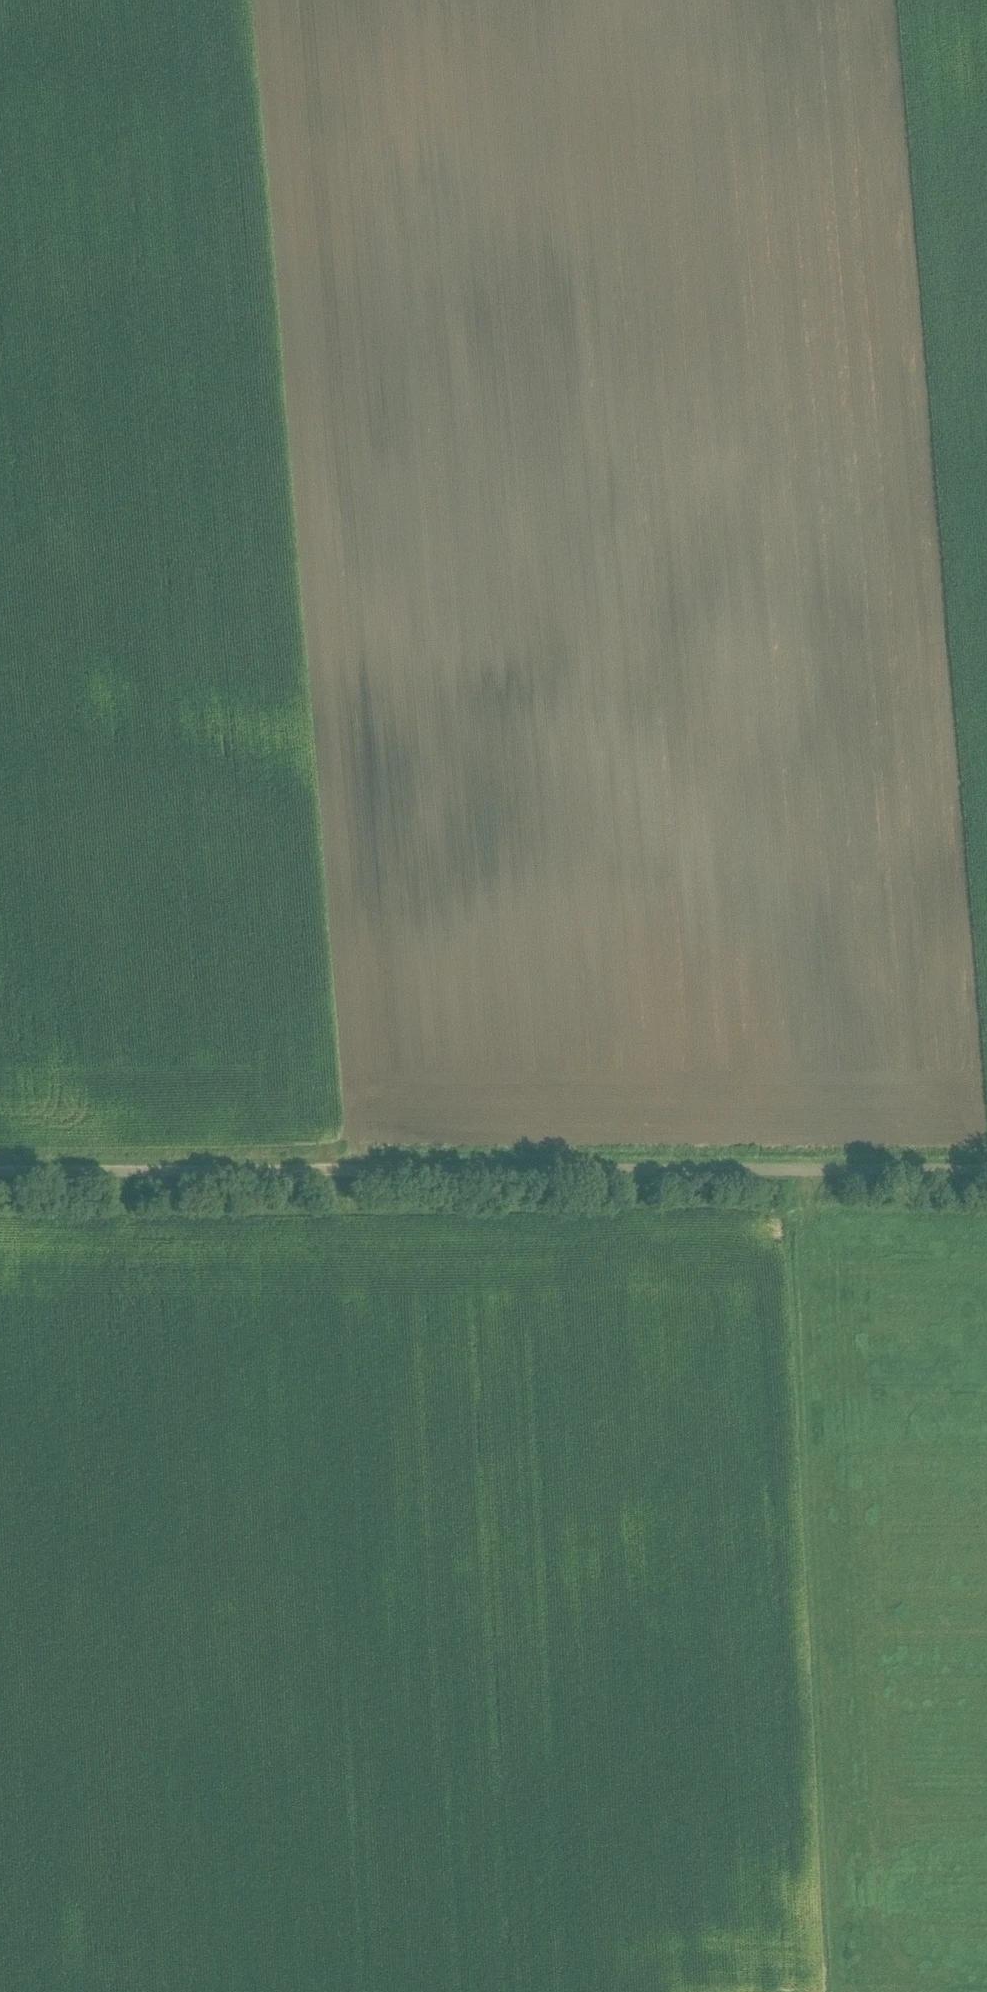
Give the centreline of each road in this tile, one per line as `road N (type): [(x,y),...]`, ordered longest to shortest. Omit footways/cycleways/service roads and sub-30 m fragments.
road 1 (unclassified): [(986,1168),(0,1171)]

